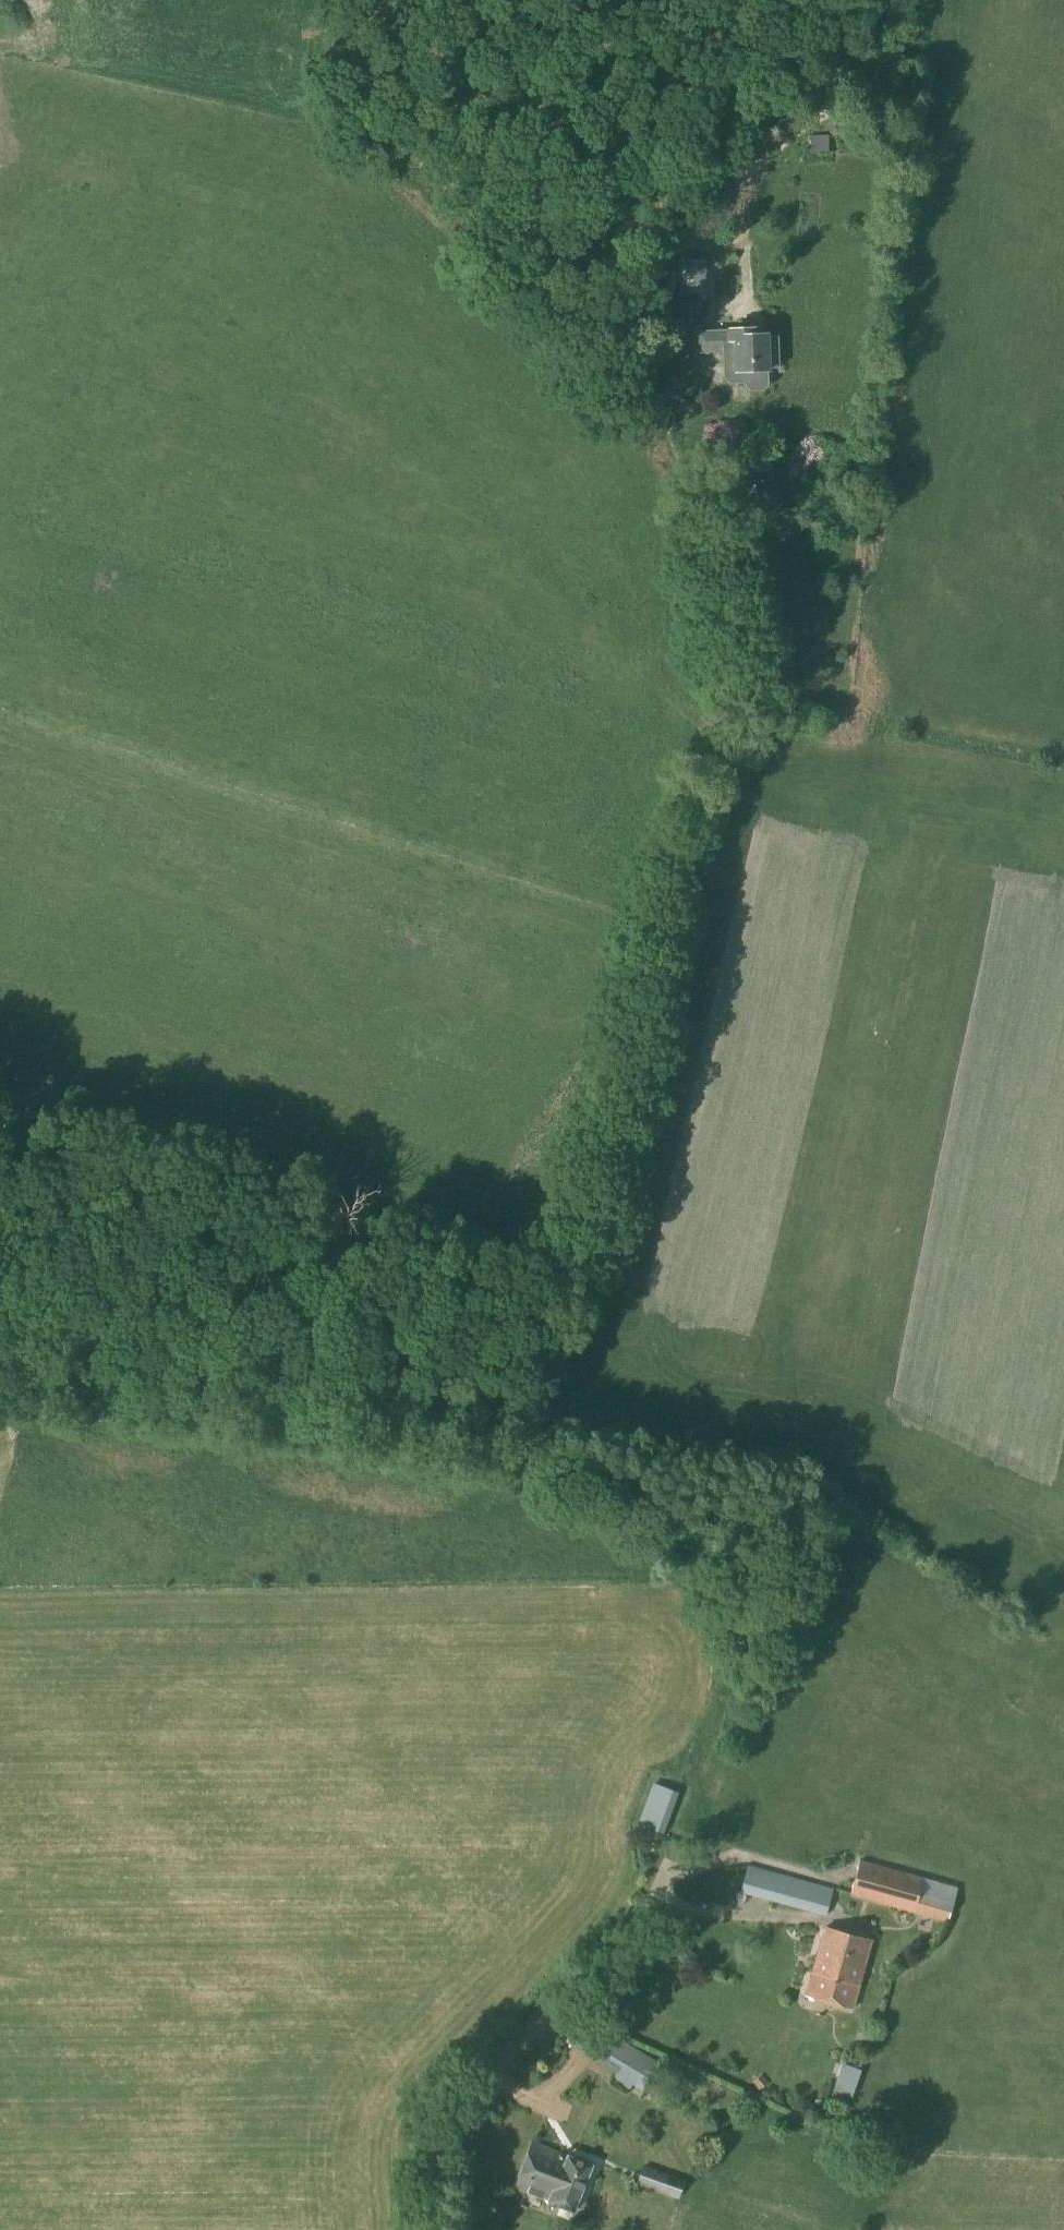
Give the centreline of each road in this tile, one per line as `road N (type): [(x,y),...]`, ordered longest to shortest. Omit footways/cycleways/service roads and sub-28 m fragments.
road 1 (unclassified): [(449,2229),(446,2176),(469,2098),(631,1941),(675,1865)]

